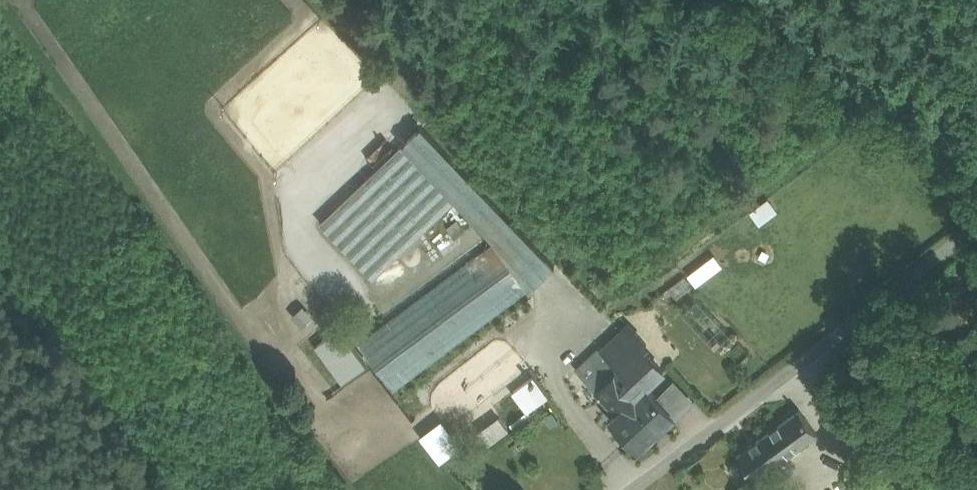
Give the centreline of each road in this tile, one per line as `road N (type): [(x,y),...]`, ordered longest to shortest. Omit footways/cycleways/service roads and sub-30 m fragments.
road 1 (track): [(976,217),(644,489)]
road 2 (track): [(635,489),(562,402),(529,334),(565,303)]

